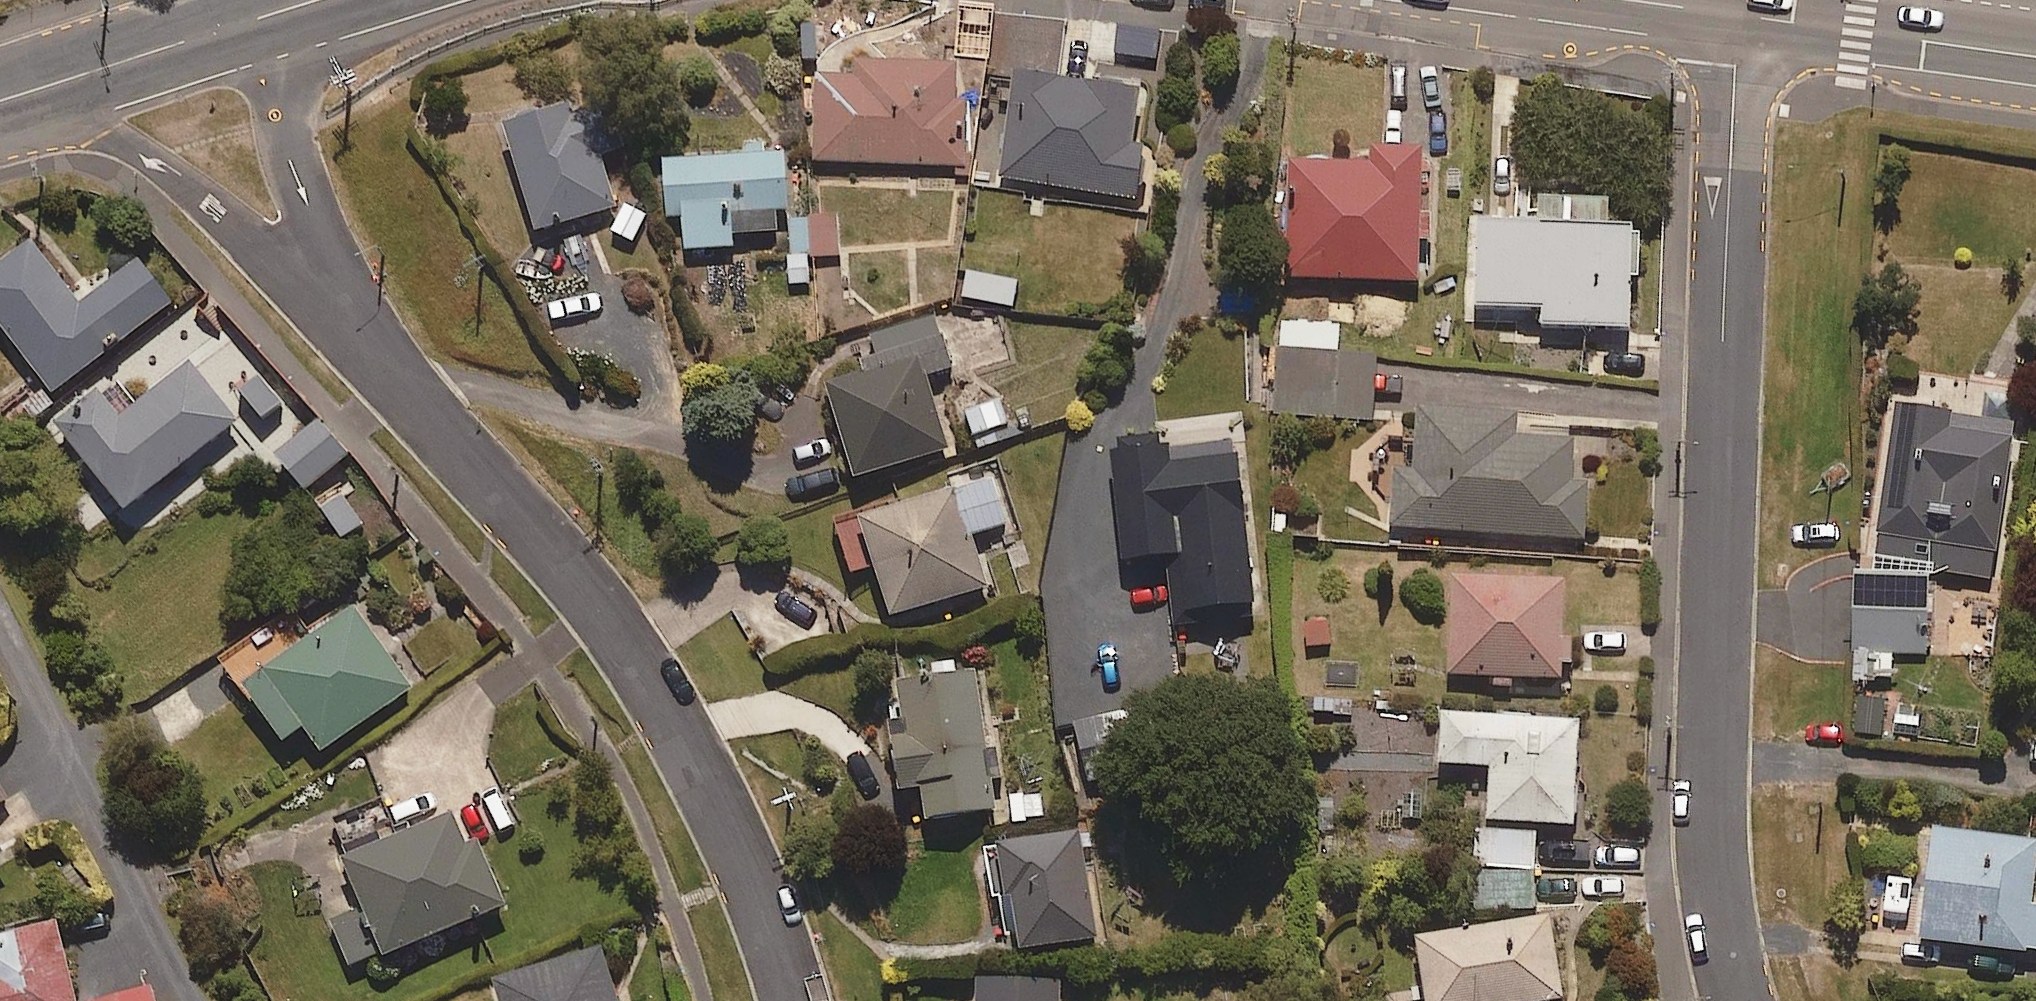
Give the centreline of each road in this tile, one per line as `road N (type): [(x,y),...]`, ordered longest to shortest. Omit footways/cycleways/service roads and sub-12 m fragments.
road 1 (residential): [(1742,1000),(1715,910),(1712,715),(1737,16)]
road 2 (residential): [(330,283),(645,659),(723,809),(793,1000)]
road 3 (residential): [(330,283),(38,91)]
road 4 (secondary): [(1737,16),(2035,54)]
road 5 (residential): [(282,12),(277,87),(330,283)]
road 6 (secondary): [(38,91),(282,12)]
road 7 (secondary): [(1615,0),(1737,16)]

